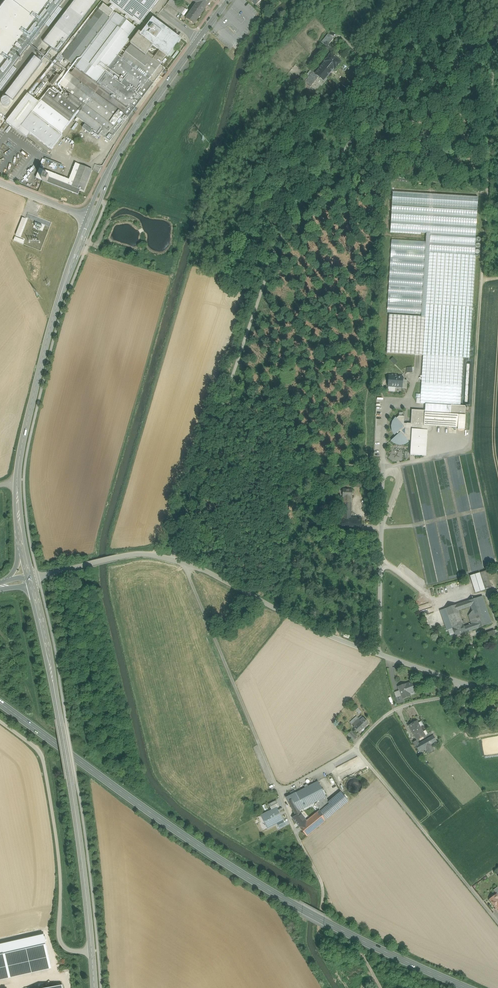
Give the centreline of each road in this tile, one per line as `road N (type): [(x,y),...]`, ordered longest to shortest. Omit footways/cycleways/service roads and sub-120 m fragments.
road 1 (primary): [(0,702),(228,864),(470,987)]
road 2 (track): [(383,105),(283,229),(172,560)]
road 3 (track): [(494,53),(473,408)]
road 4 (tertiary): [(21,533),(20,453),(49,334),(91,219)]
road 5 (unclassified): [(473,408),(468,450),(383,474),(379,655)]
road 6 (track): [(0,722),(42,758),(58,854),(60,938),(71,951),(92,951)]
road 7 (tertiary): [(227,0),(133,130),(91,219)]
road 8 (unclassified): [(185,564),(279,791)]
road 9 (unclassified): [(279,791),(323,885),(321,933),(364,955),(381,987)]
road 10 (unclassified): [(358,747),(497,923)]
road 11 (unclassified): [(185,564),(379,655)]
road 12 (tertiary): [(95,987),(72,787)]
road 13 (unclassified): [(33,580),(138,554),(185,564)]
road 14 (tertiary): [(58,711),(33,580)]
road 15 (unclassified): [(358,747),(400,708),(447,698),(463,682)]

